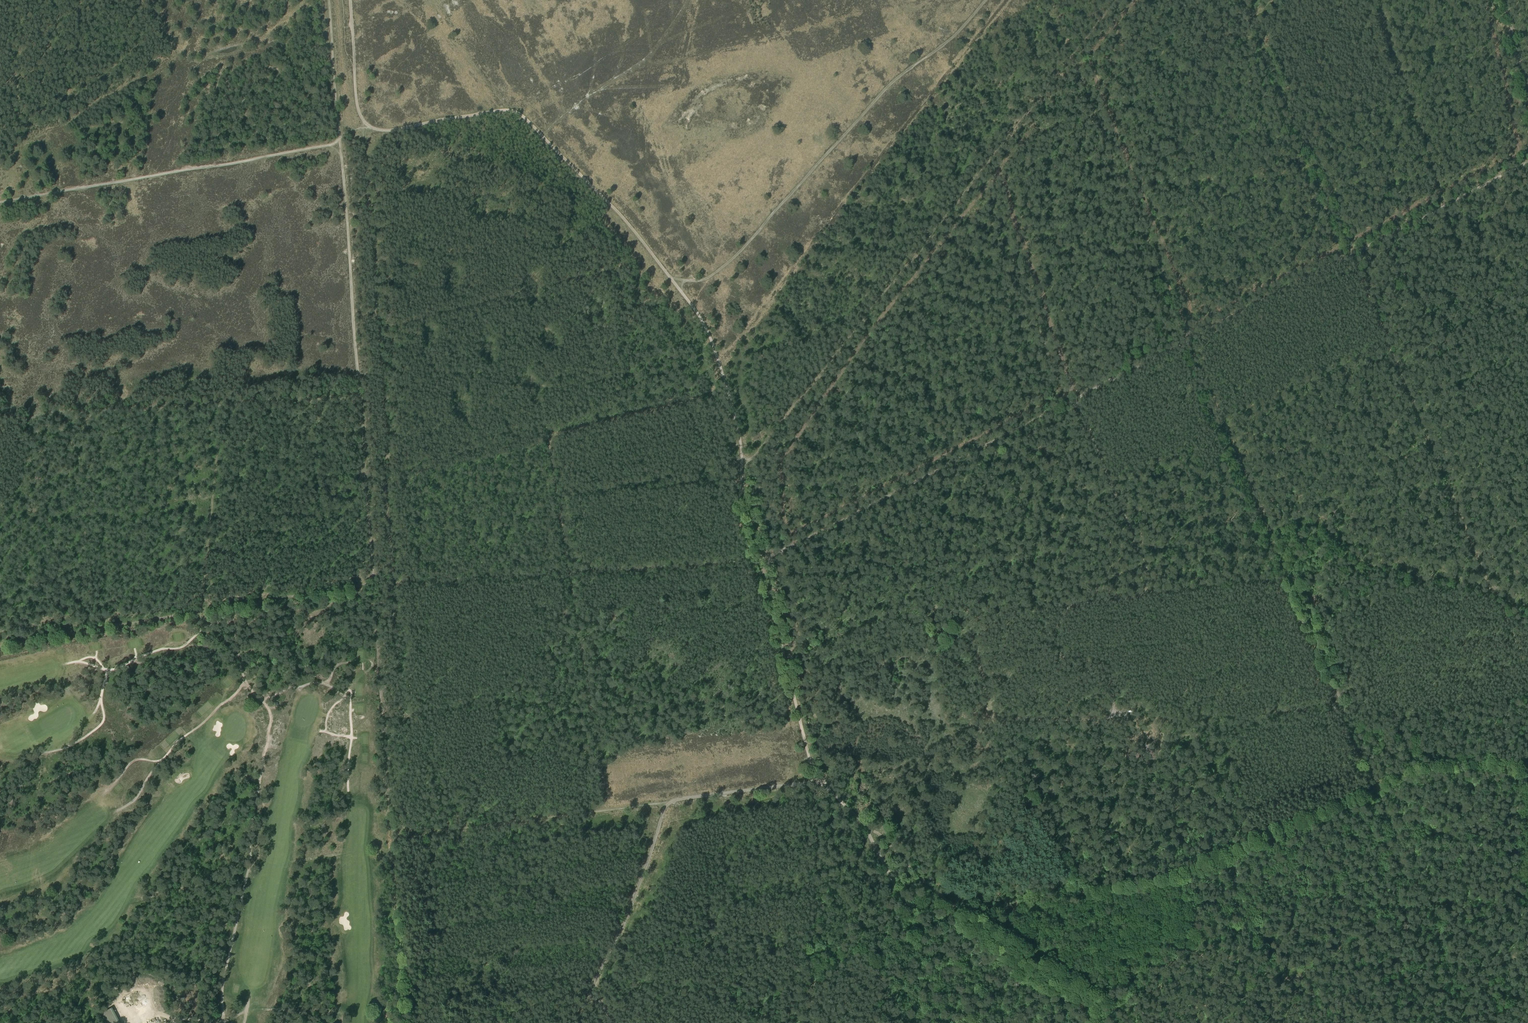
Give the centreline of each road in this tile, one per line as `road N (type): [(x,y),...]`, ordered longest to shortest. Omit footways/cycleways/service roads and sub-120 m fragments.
road 1 (track): [(761,562),(1190,339),(1397,843),(1414,1002),(1406,1022)]
road 2 (track): [(1075,399),(1150,579),(1135,597),(973,621),(994,719),(1110,715),(1105,667),(1057,651),(1063,613)]
road 3 (track): [(742,469),(1112,0)]
road 4 (track): [(221,1022),(260,776),(248,707),(217,707),(165,758),(131,763),(107,791)]
road 5 (track): [(1352,253),(1527,672)]
road 6 (track): [(818,781),(391,840)]
road 7 (track): [(1527,160),(1190,339)]
road 8 (track): [(367,125),(385,131),(518,112),(622,216),(670,278)]
road 9 (track): [(0,416),(360,397)]
road 10 (track): [(339,139),(0,203)]
road 11 (track): [(1116,1022),(1105,1005),(944,901),(857,816)]
road 12 (track): [(568,572),(550,439),(706,396),(734,418)]
road 13 (track): [(857,816),(814,772),(761,562)]
road 14 (track): [(360,397),(339,139)]
road 15 (track): [(667,802),(595,980),(610,1022)]
road 16 (track): [(935,1022),(941,984),(857,816)]
road 17 (track): [(200,611),(221,404)]
road 18 (track): [(0,646),(200,611)]
road 19 (track): [(761,562),(723,373)]
road 20 (track): [(372,584),(360,397)]
road 21 (track): [(200,611),(372,584)]
road 22 (track): [(1527,763),(1430,765),(1379,787)]
road 23 (track): [(329,0),(339,139)]

